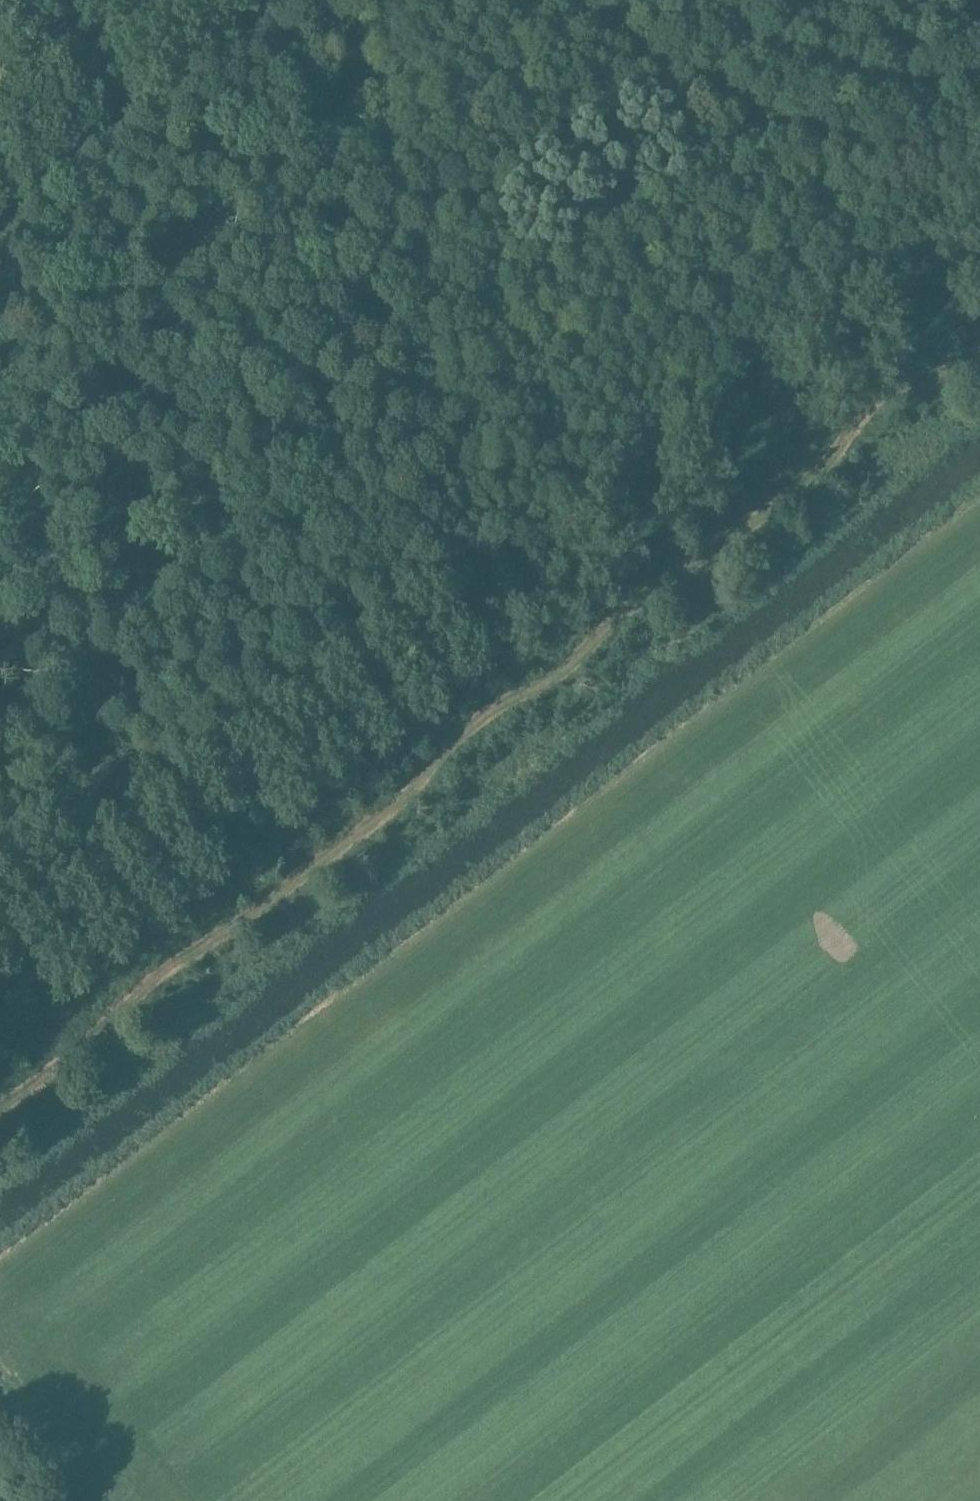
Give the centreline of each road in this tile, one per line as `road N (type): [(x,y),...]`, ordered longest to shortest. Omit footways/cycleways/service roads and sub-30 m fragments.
road 1 (track): [(587,0),(812,124),(979,117)]

